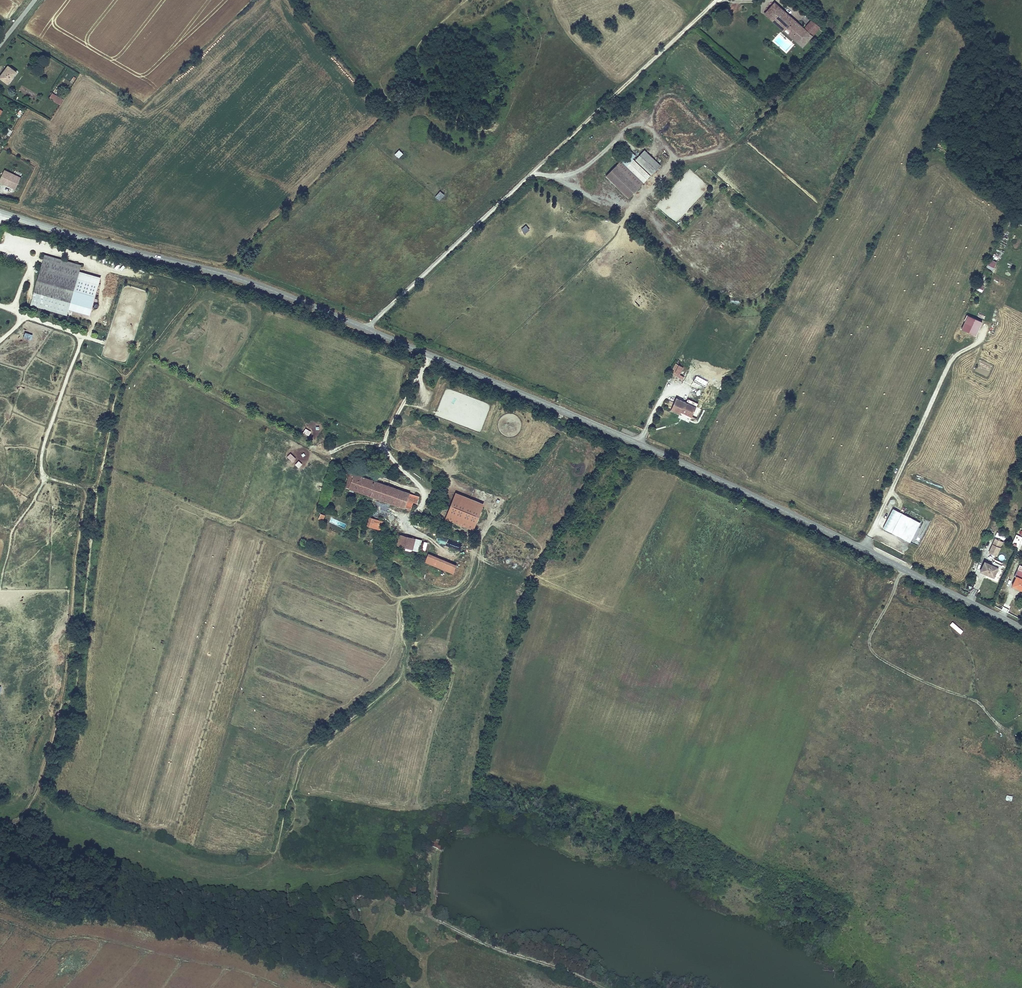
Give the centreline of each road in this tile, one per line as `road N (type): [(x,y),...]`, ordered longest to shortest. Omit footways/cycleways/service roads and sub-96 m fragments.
road 1 (tertiary): [(1021,629),(706,474),(286,295),(0,212)]
road 2 (track): [(37,788),(66,820),(160,859),(229,879),(261,869),(278,845),(306,751),(402,673),(410,624),(387,561)]
road 3 (track): [(128,353),(113,382),(88,486),(61,701),(34,795)]
road 4 (track): [(862,549),(950,362),(987,328),(989,297)]
road 5 (track): [(431,918),(601,987)]

